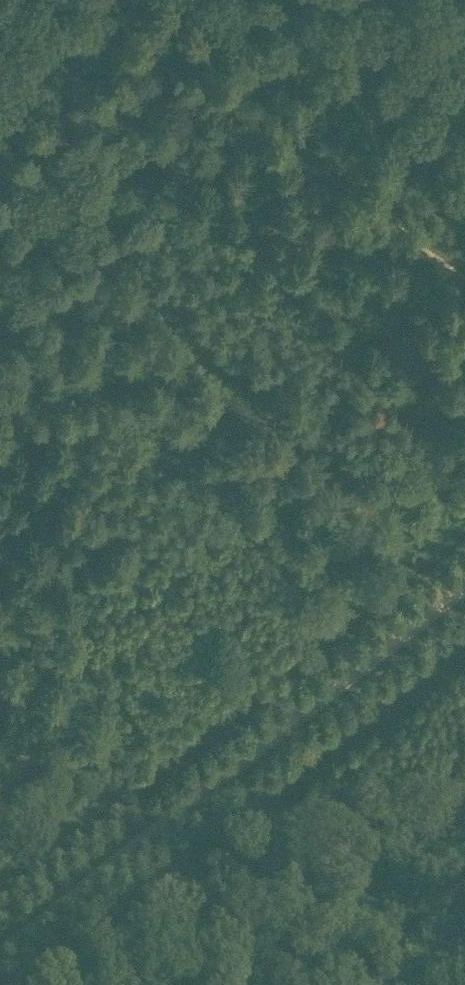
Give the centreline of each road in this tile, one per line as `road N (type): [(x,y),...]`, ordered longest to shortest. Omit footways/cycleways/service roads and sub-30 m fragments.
road 1 (track): [(217,107),(0,354)]
road 2 (track): [(312,0),(217,107)]

